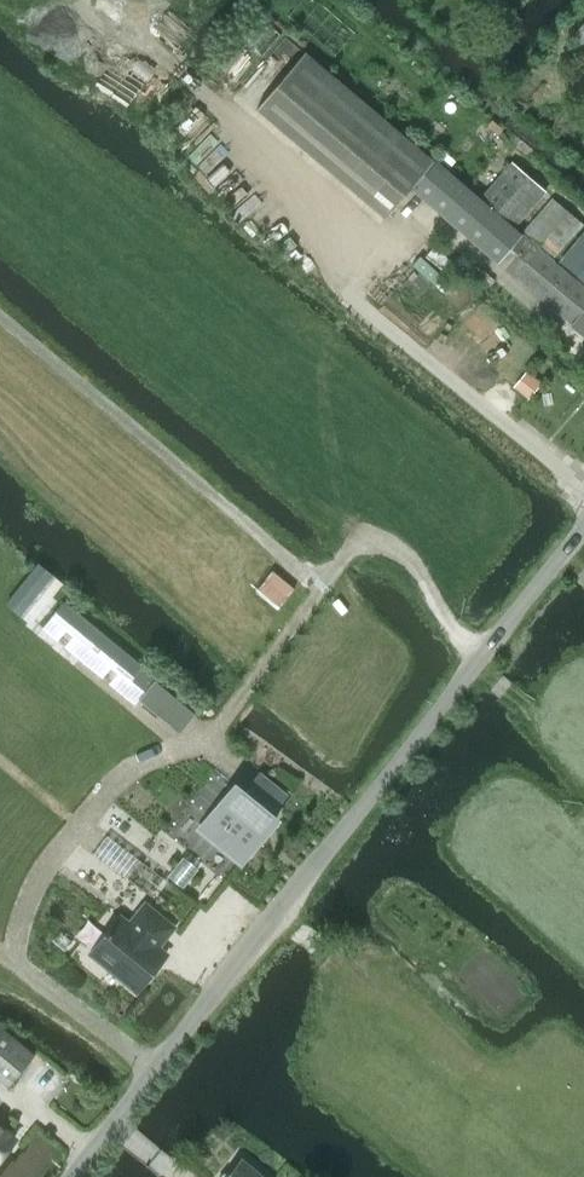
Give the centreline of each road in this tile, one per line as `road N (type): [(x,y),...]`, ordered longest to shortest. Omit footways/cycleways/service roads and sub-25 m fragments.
road 1 (unclassified): [(583,531),(71,1176)]
road 2 (track): [(583,748),(452,638),(405,560),(371,546),(345,558),(220,720)]
road 3 (track): [(327,584),(0,308)]

